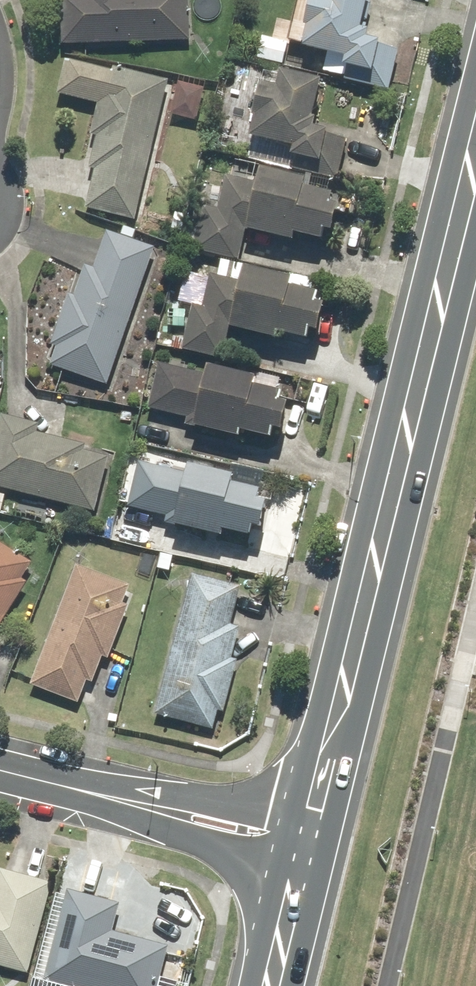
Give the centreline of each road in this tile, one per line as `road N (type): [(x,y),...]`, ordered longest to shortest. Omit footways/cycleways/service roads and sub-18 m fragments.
road 1 (secondary): [(315,825),(475,169)]
road 2 (residential): [(142,803),(206,802),(315,825)]
road 3 (residential): [(306,859),(197,834),(142,803)]
road 4 (residential): [(142,803),(0,768)]
road 5 (secondary): [(276,985),(306,859)]

